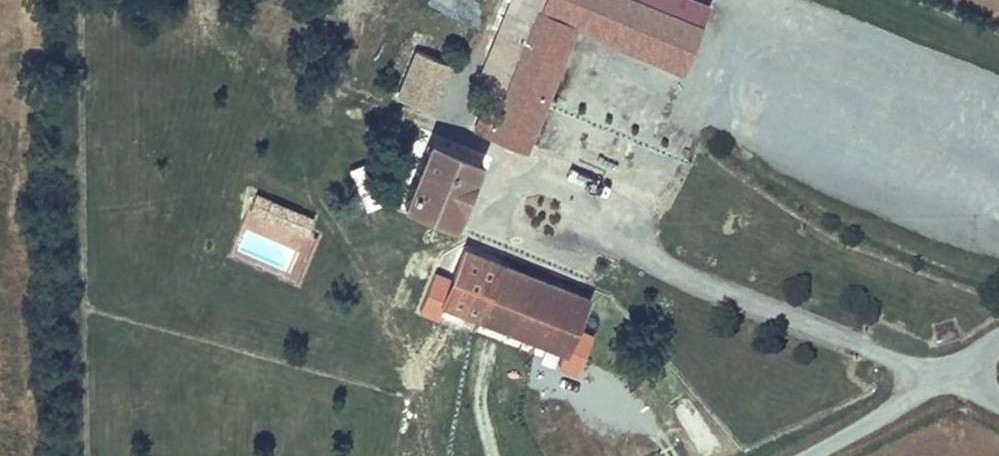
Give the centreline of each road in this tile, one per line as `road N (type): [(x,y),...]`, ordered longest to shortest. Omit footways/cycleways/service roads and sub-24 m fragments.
road 1 (track): [(807,455),(946,378)]

